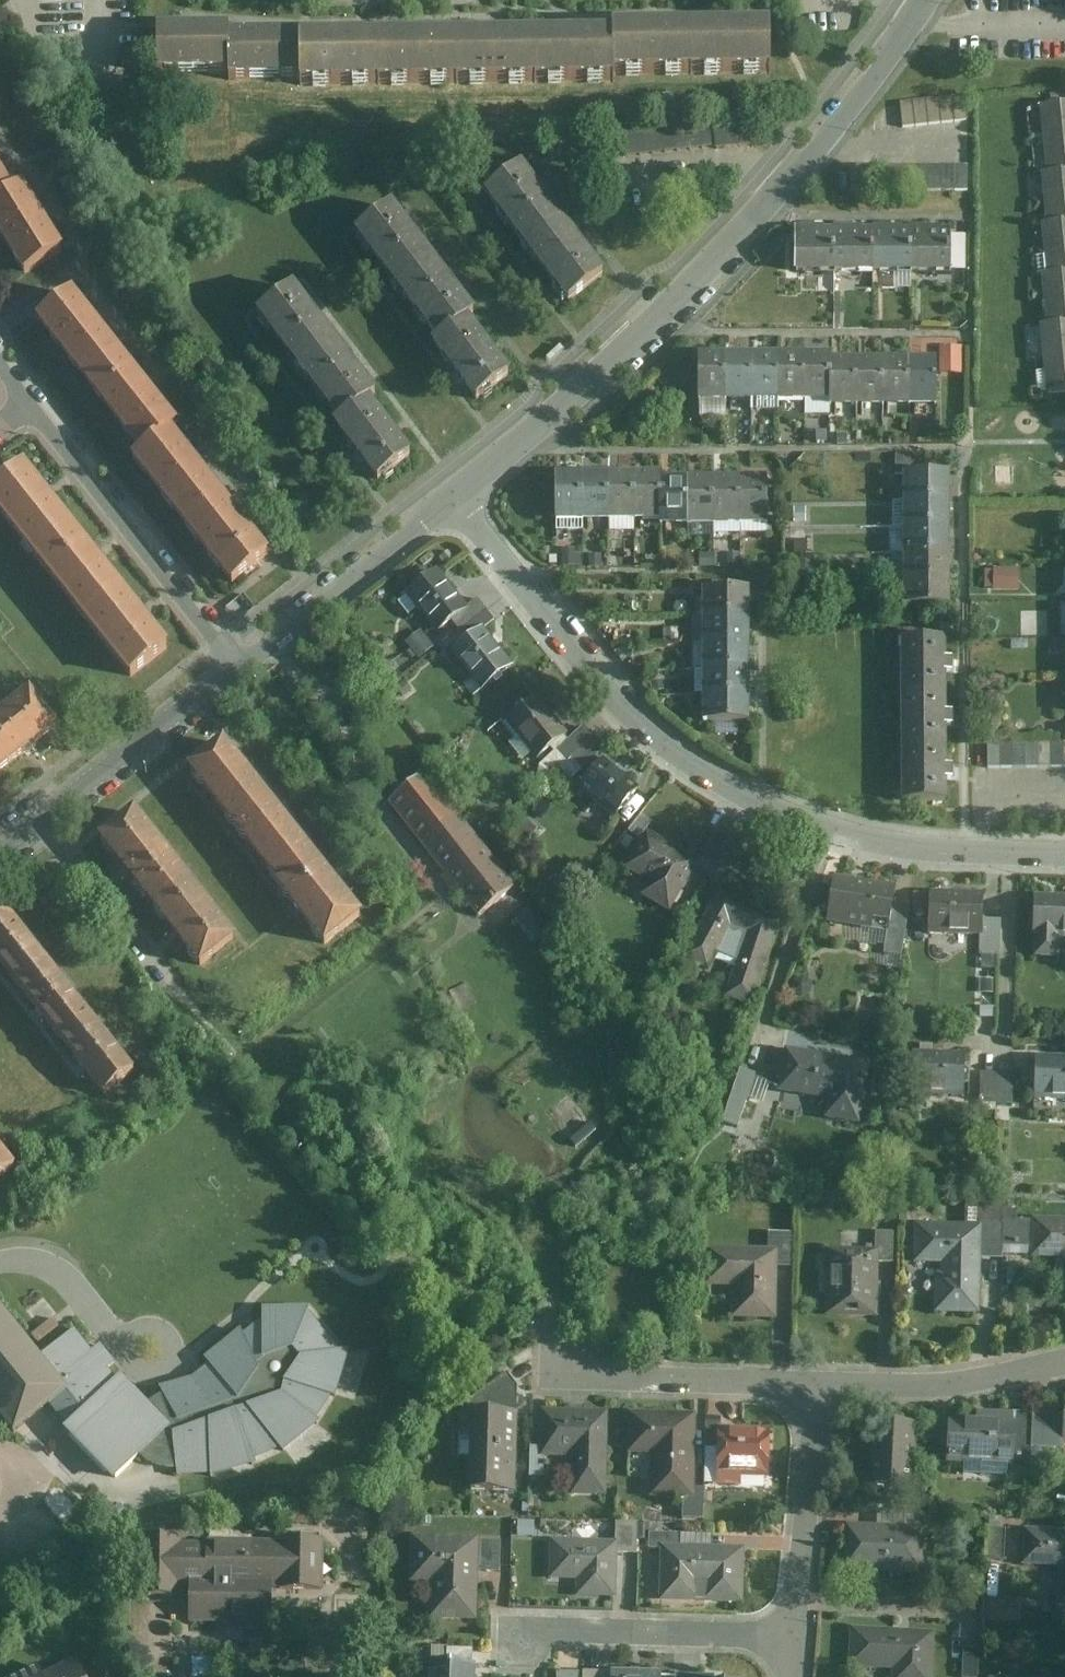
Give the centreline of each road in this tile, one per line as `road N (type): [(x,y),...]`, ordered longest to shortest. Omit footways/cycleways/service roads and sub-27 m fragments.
road 1 (residential): [(448,497),(580,665),(622,710),(717,783),(837,836),(901,848),(1064,855)]
road 2 (residential): [(926,0),(854,104),(706,273),(597,378),(448,497)]
road 3 (residential): [(242,665),(28,398)]
road 4 (residential): [(0,855),(242,665)]
road 5 (residential): [(793,1637),(522,1633)]
road 6 (residential): [(448,497),(242,665)]
road 7 (residential): [(819,1390),(559,1375)]
road 8 (residential): [(793,1637),(819,1390)]
road 9 (residential): [(1064,1361),(928,1388),(819,1390)]

